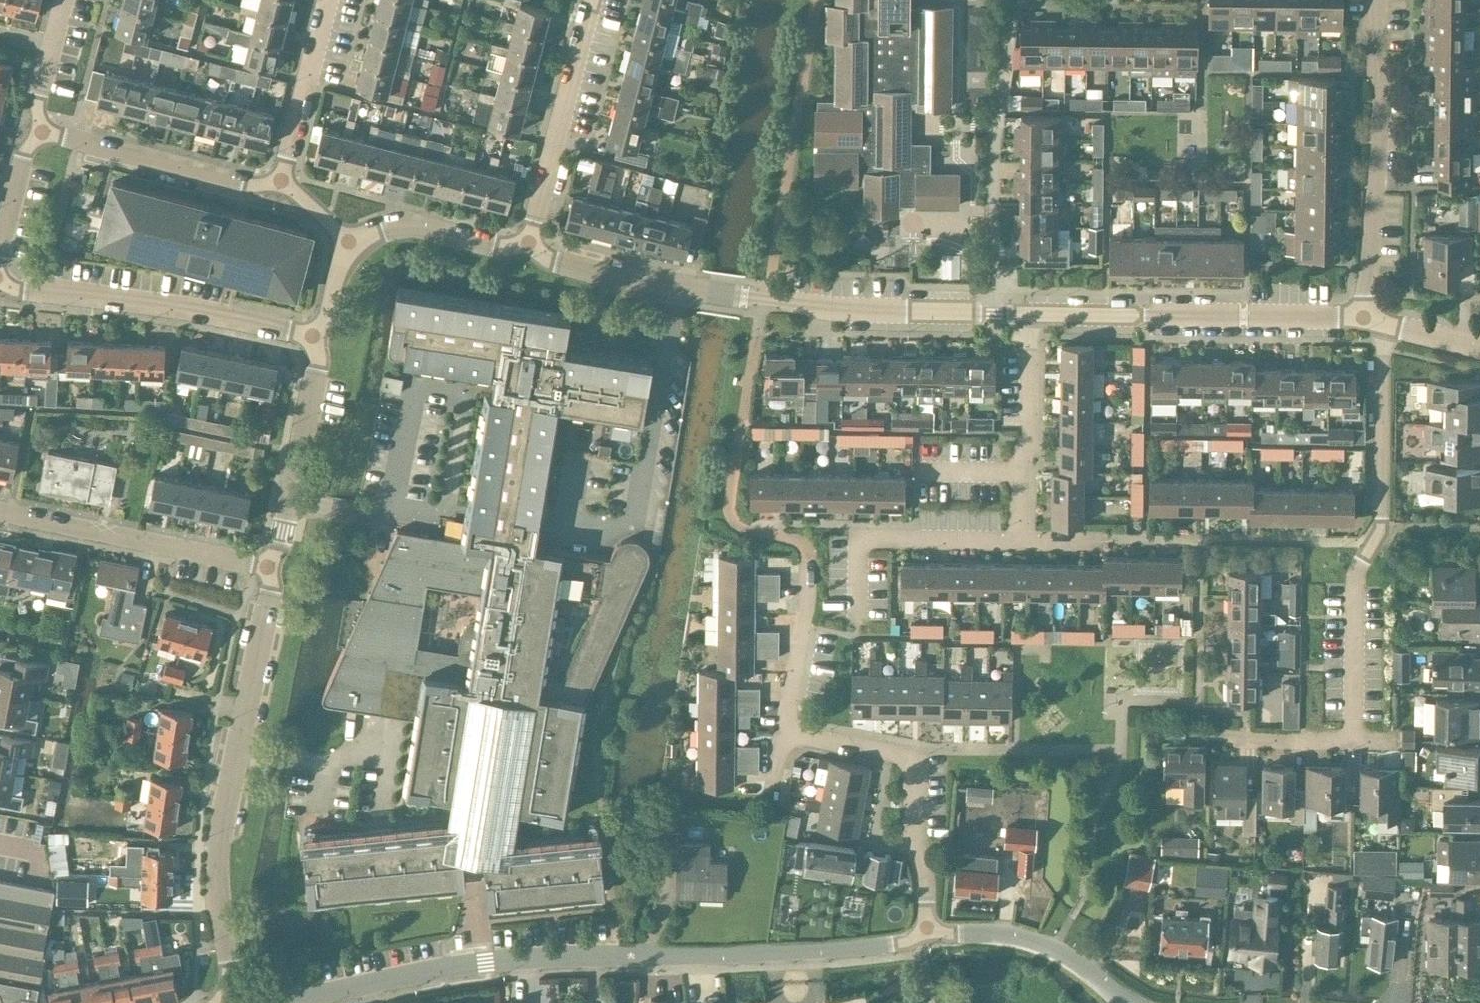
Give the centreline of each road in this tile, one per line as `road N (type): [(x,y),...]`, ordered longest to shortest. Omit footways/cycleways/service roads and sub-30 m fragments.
road 1 (tertiary): [(929,933),(819,954),(484,963),(290,1002)]
road 2 (residential): [(529,243),(557,266),(872,314),(1028,316)]
road 3 (residential): [(1351,737),(1353,577),(1381,525),(1384,325)]
road 4 (residential): [(1028,316),(1360,318)]
road 5 (residential): [(1360,318),(1379,113),(1376,0)]
road 6 (residential): [(314,336),(0,282)]
road 7 (residential): [(929,933),(916,753),(785,733)]
road 8 (residential): [(269,568),(0,507)]
road 9 (residential): [(529,243),(596,0)]
road 10 (residential): [(236,999),(214,871),(235,751)]
road 11 (residential): [(42,130),(244,184),(282,180)]
road 12 (residential): [(269,568),(320,372),(314,336)]
road 13 (residential): [(1018,539),(1019,455),(1030,442),(1028,316)]
road 14 (tertiary): [(1129,1002),(1057,952),(1018,937),(929,933)]
road 15 (residential): [(235,751),(269,568)]
road 16 (residential): [(350,242),(404,223),(493,248),(529,243)]
road 17 (residential): [(282,180),(328,0)]
road 18 (residential): [(785,733),(808,561)]
road 19 (residential): [(235,751),(392,761)]
road 20 (residential): [(861,538),(1018,539)]
road 21 (residential): [(0,257),(23,158),(42,130)]
road 22 (residential): [(42,130),(40,90),(64,0)]

